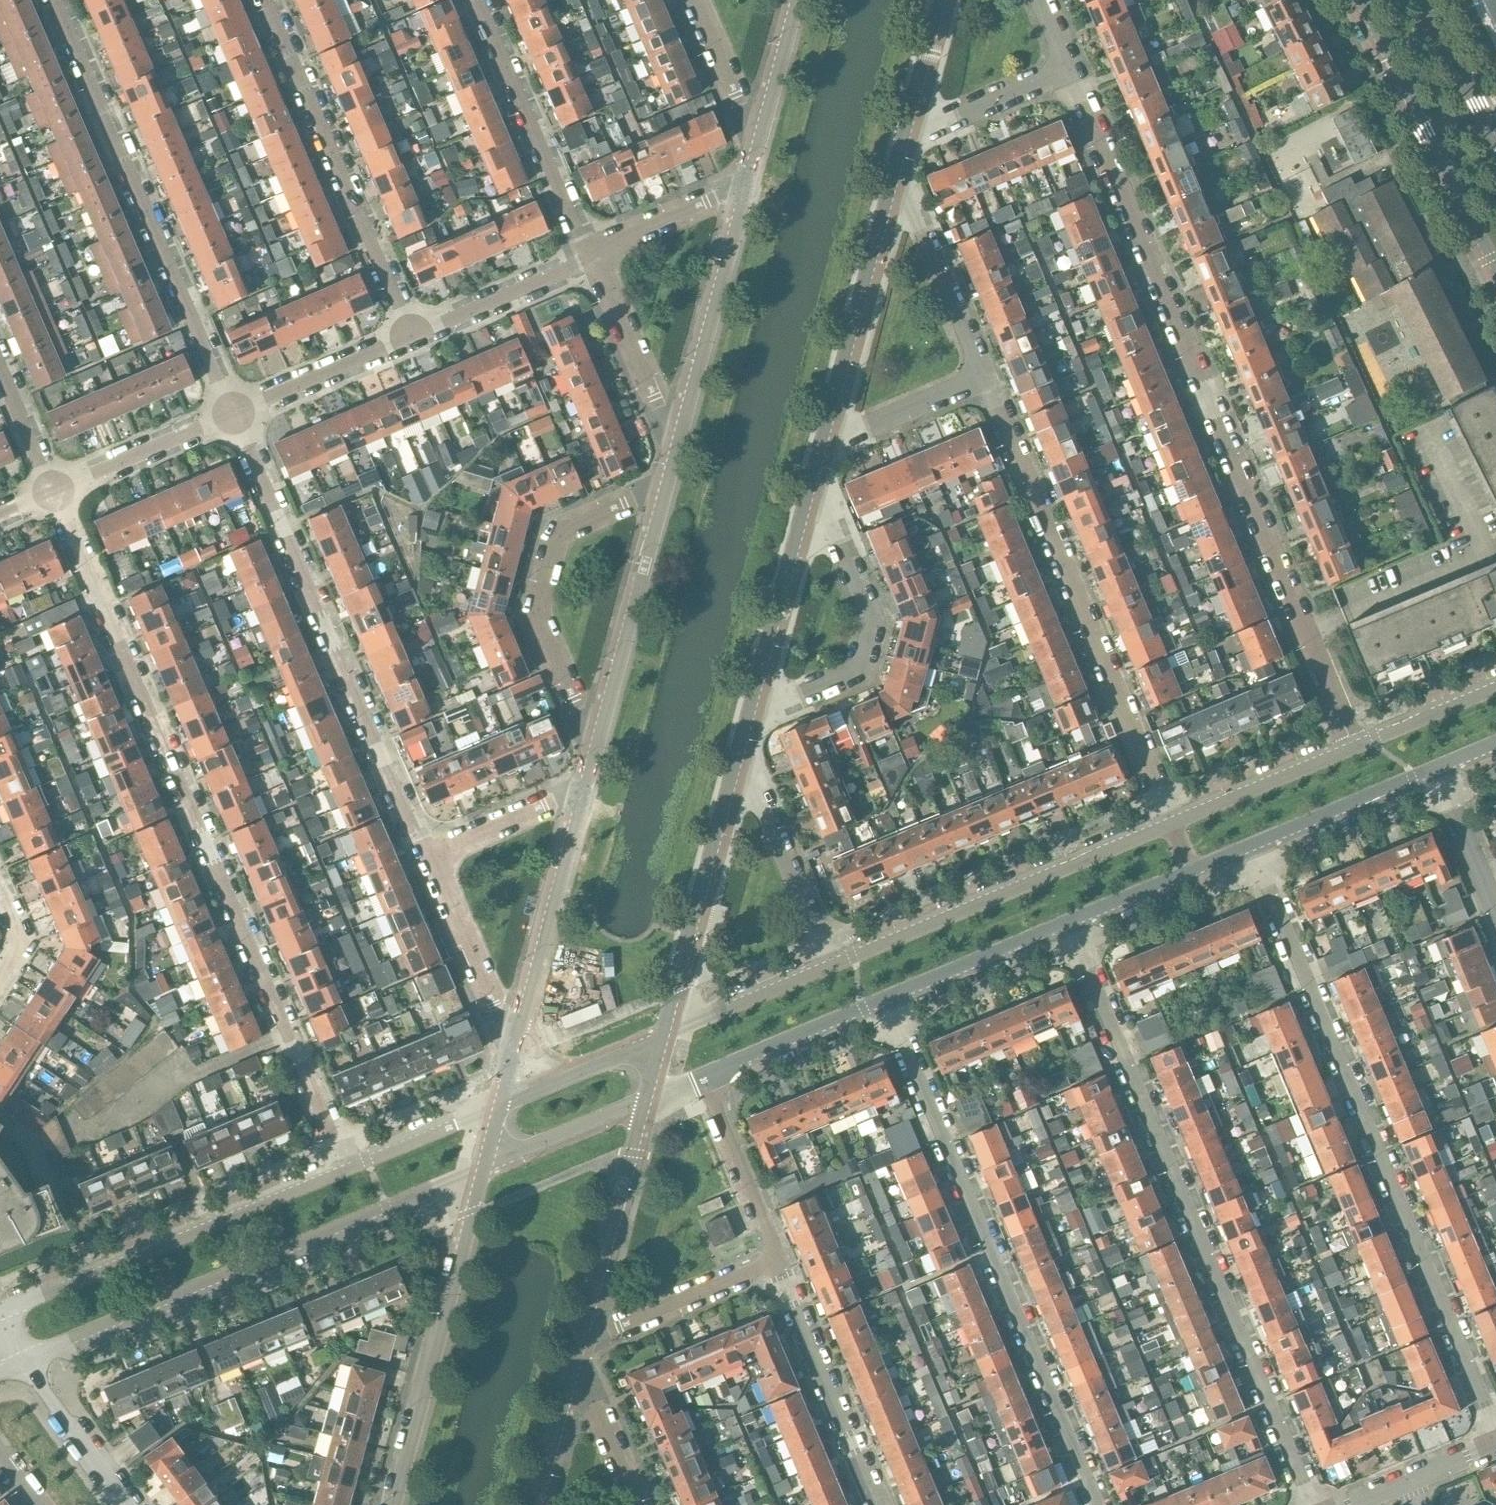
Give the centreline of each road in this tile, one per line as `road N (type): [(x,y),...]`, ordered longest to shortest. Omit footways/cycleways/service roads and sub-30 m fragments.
road 1 (residential): [(347,1168),(54,491)]
road 2 (residential): [(1355,746),(1070,74)]
road 3 (residential): [(1313,1504),(1068,922)]
road 4 (residential): [(1251,848),(1495,1428)]
road 5 (residential): [(1097,1504),(886,1005)]
road 6 (residential): [(23,1358),(484,1168)]
road 7 (residential): [(1173,823),(983,374)]
road 8 (residential): [(232,412),(414,834),(432,853)]
road 9 (residential): [(232,412),(61,0)]
road 10 (residential): [(347,1168),(0,1309)]
road 11 (residential): [(1173,823),(830,964)]
road 12 (residential): [(412,335),(267,0)]
road 13 (residential): [(667,488),(552,536),(534,606),(596,751)]
road 14 (tertiary): [(484,1168),(391,1504)]
road 15 (residential): [(746,717),(861,668),(873,624),(812,479)]
road 16 (tertiary): [(1359,0),(1495,275)]
road 17 (tertiary): [(658,1035),(738,751)]
road 18 (tertiary): [(823,444),(897,171)]
road 19 (residential): [(592,257),(479,0)]
road 20 (tertiary): [(747,183),(676,449)]
road 21 (tertiary): [(667,488),(596,751)]
road 22 (residential): [(778,1261),(880,1504)]
road 23 (tertiary): [(587,786),(522,1029)]
road 24 (tertiary): [(579,1345),(642,1102)]
road 25 (tertiary): [(746,717),(812,479)]
road 26 (residential): [(830,964),(738,751)]
road 27 (residential): [(983,374),(897,171)]
road 28 (residential): [(579,1345),(778,1261)]
road 29 (residential): [(592,257),(676,449)]
road 30 (residential): [(1251,848),(1437,769)]
road 31 (residential): [(886,1005),(1068,922)]
road 32 (residential): [(1355,746),(1173,823)]
road 33 (residential): [(592,257),(412,335)]
road 34 (residential): [(705,1079),(778,1261)]
road 35 (residential): [(412,335),(232,412)]
road 36 (residential): [(705,1079),(886,1005)]
road 37 (residential): [(54,491),(232,412)]
road 38 (residential): [(830,964),(658,1035)]
road 39 (residential): [(130,1504),(23,1358)]
road 40 (residential): [(823,444),(983,374)]
road 41 (residential): [(908,135),(1070,74)]
road 42 (unclassified): [(658,1035),(500,1104)]
road 43 (residential): [(644,1504),(579,1345)]
road 44 (residential): [(747,183),(592,257)]
road 45 (unclassified): [(484,1168),(642,1102)]
road 46 (residential): [(500,1104),(347,1168)]
road 47 (tertiary): [(537,1504),(579,1345)]
road 48 (residential): [(432,853),(492,1003)]
road 49 (residential): [(695,0),(757,146)]
road 50 (tertiary): [(1489,137),(1422,0)]
road 51 (residential): [(1495,688),(1355,746)]
road 52 (residential): [(1437,769),(1495,909)]
road 53 (tertiary): [(795,0),(757,146)]
road 54 (tertiary): [(908,135),(945,0)]
road 55 (residential): [(0,367),(54,491)]
road 56 (residential): [(1068,922),(1193,872)]
road 57 (residential): [(545,805),(432,853)]

